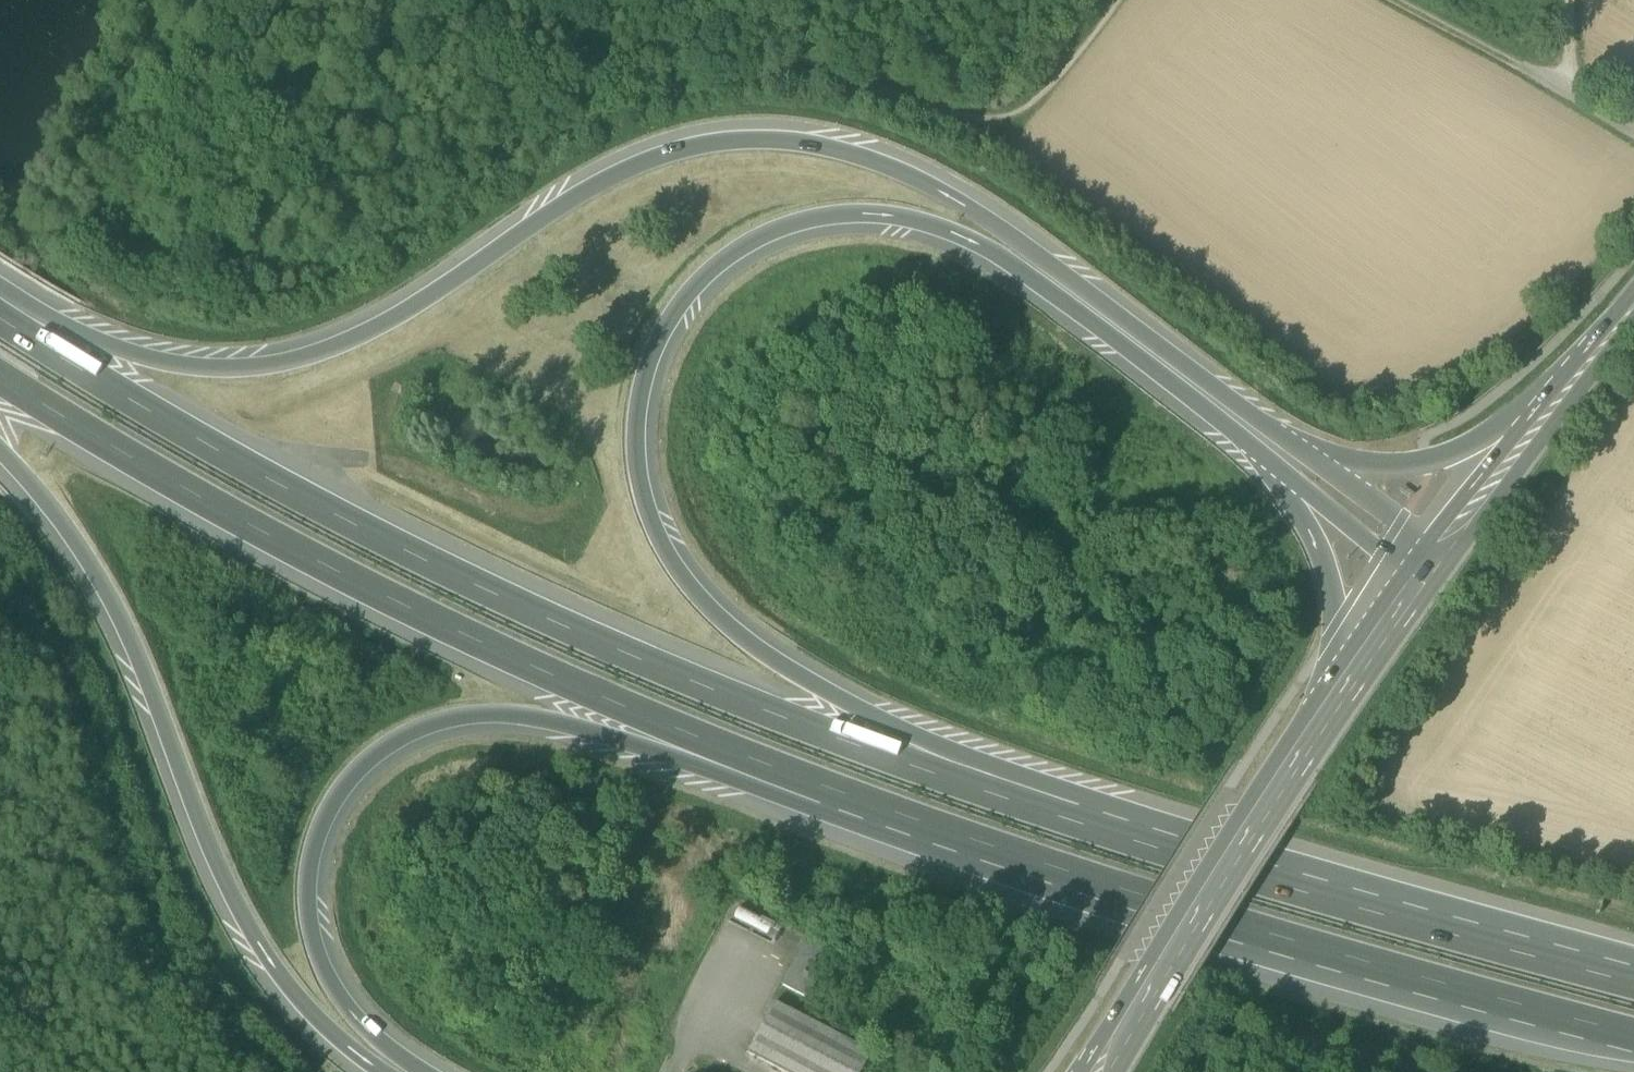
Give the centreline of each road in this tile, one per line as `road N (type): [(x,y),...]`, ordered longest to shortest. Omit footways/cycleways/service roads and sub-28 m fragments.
road 1 (motorway): [(1282,887),(1137,815),(843,697),(729,626),(700,600),(658,533),(638,467),(639,405),(669,322),(716,269),(786,229),(826,219),(890,219),(946,234),(1002,261),(1267,461)]
road 2 (motorway): [(1289,445),(967,208),(852,158),(793,144),(705,147),(654,161),(580,198),(363,339),(295,364),(236,374),(159,365),(0,286)]
road 3 (motorway): [(1282,887),(1017,802),(574,634),(320,506),(0,319)]
road 4 (motorway): [(0,386),(307,560),(551,678),(761,765),(1001,849)]
road 5 (motorway): [(411,1071),(337,994),(316,948),(307,889),(322,827),(341,793),(418,731),(491,716),(569,722),(892,843),(1001,849)]
road 6 (motorway): [(0,453),(108,590),(219,868),(271,967),(312,1019),(381,1071)]
road 7 (motorway): [(1001,849),(1379,966),(1633,1034)]
road 8 (primary): [(1333,699),(1103,1071)]
road 9 (motorway): [(1633,982),(1282,887)]
road 10 (motorway): [(1605,343),(1490,436),(1444,460),(1375,469),(1289,445)]
road 11 (primary): [(1605,343),(1443,545)]
road 12 (motorway): [(1267,461),(1327,570),(1343,671),(1333,699)]
road 13 (track): [(1397,0),(1574,97)]
road 14 (motorway): [(1267,461),(1418,576)]
road 15 (motorway): [(1443,545),(1289,445)]
road 16 (primary): [(1418,576),(1333,699)]

